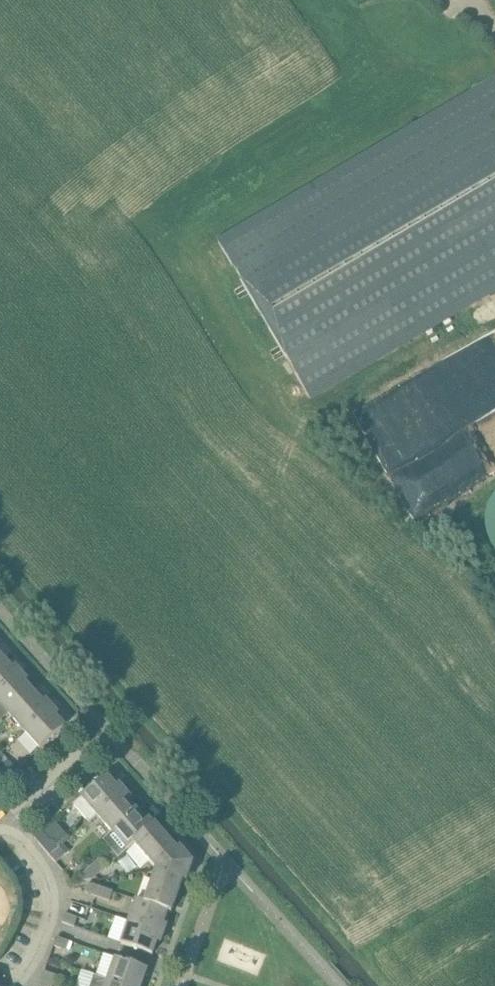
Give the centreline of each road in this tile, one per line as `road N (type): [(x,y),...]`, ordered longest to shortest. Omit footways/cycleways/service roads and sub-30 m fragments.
road 1 (residential): [(0,831),(118,735)]

